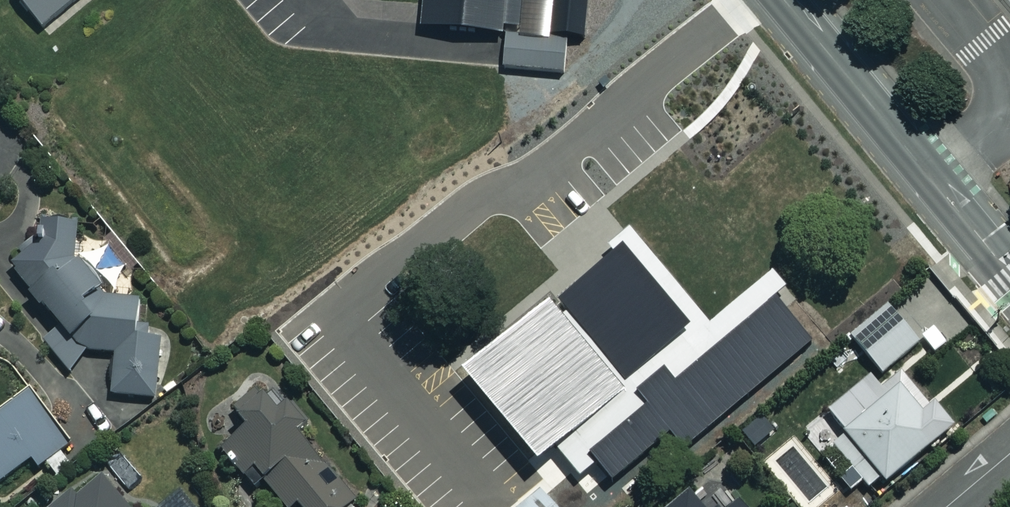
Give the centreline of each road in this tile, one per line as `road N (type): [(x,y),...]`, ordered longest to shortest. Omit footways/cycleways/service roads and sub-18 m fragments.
road 1 (tertiary): [(1009,272),(785,0)]

